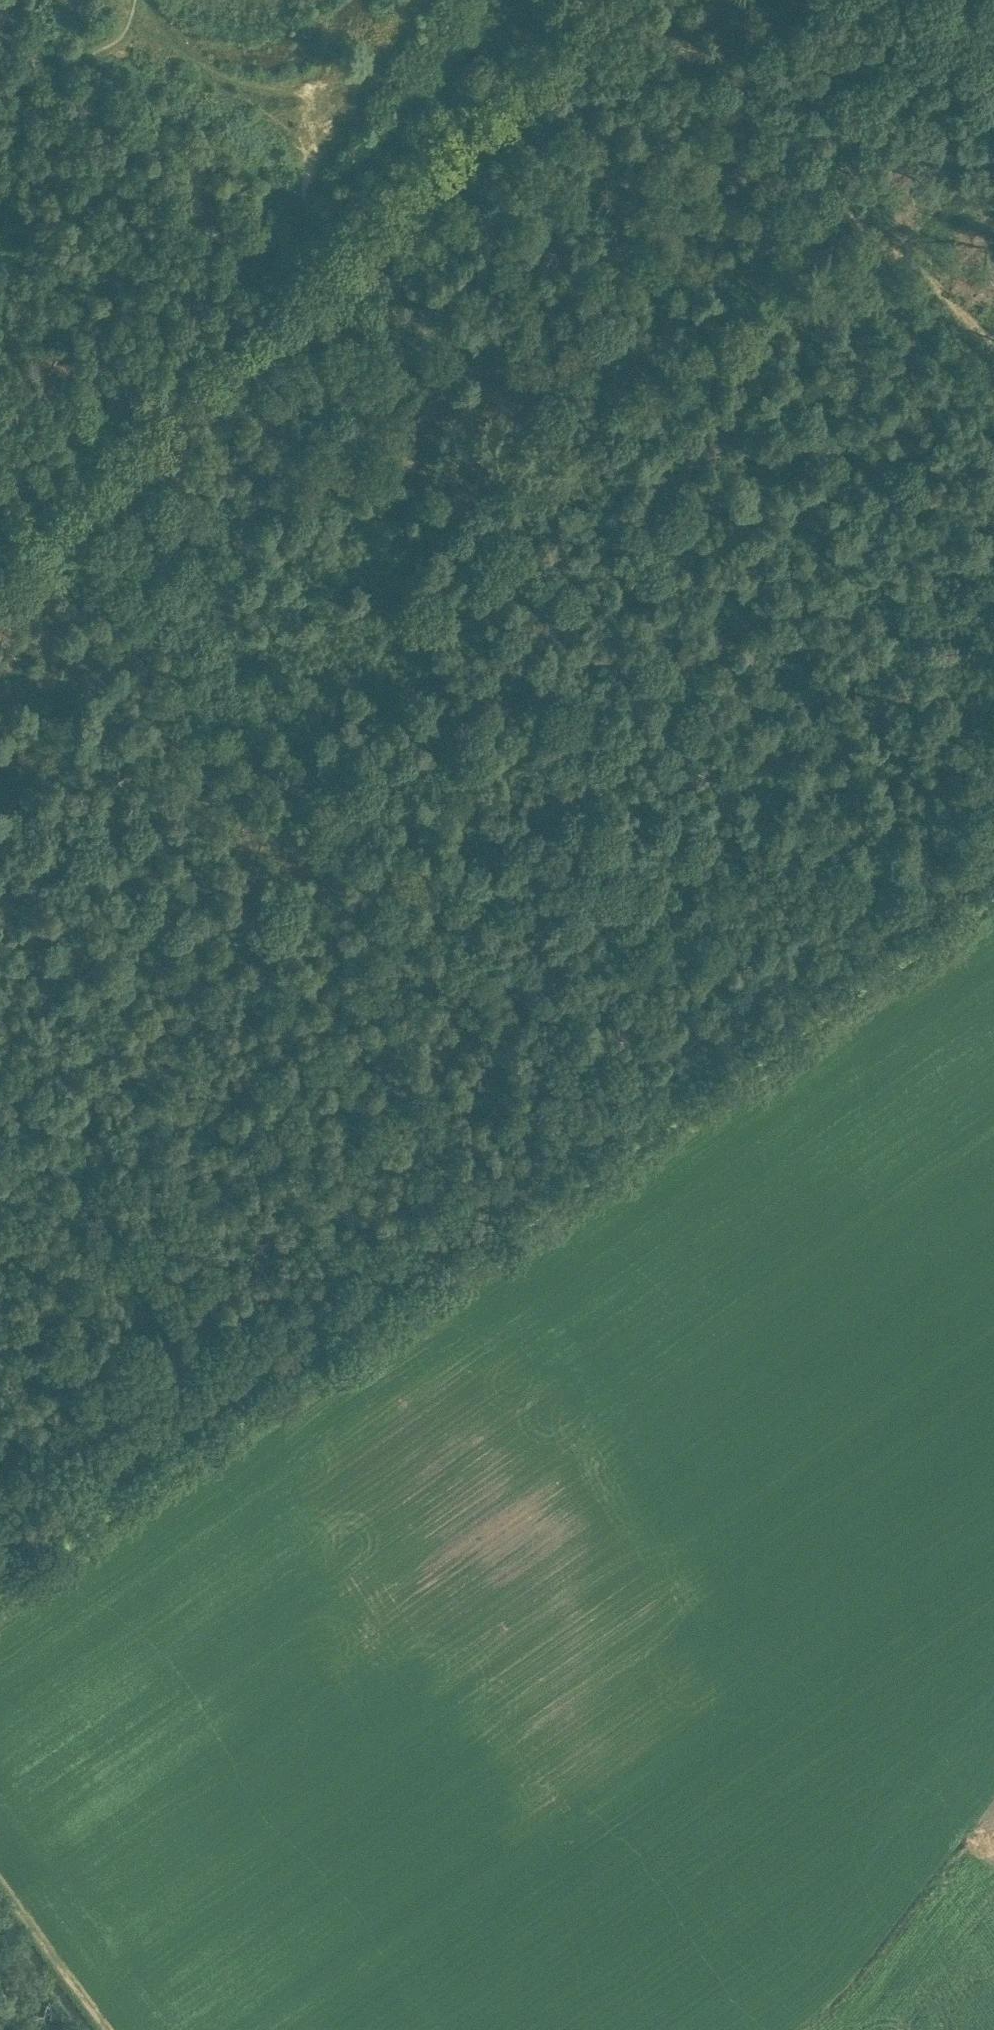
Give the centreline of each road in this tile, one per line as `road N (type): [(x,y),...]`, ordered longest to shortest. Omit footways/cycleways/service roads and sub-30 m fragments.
road 1 (track): [(993,879),(0,1570)]
road 2 (track): [(610,13),(993,380)]

